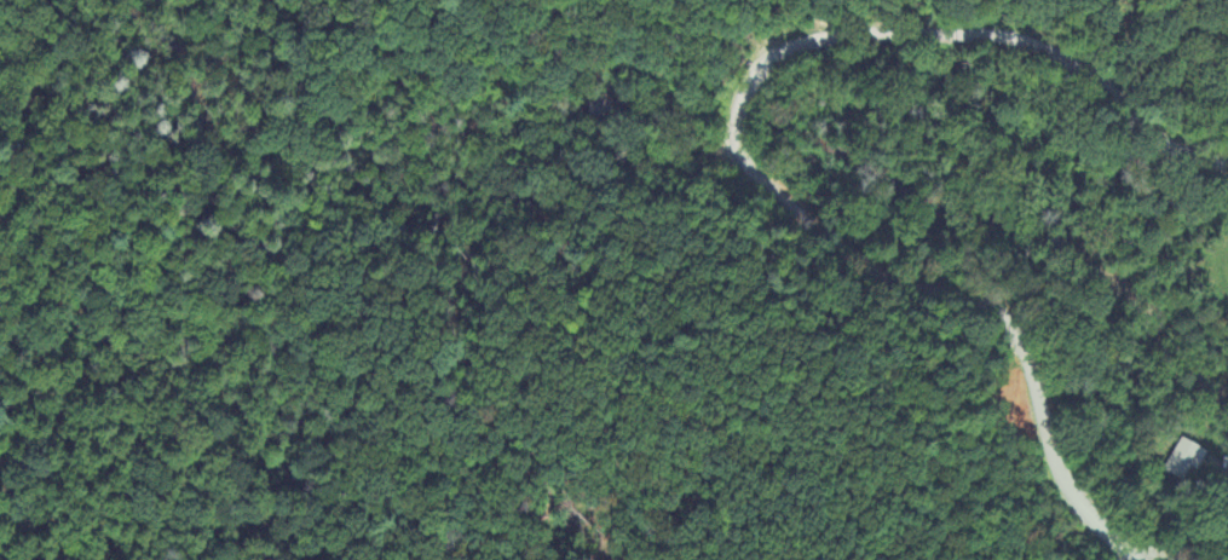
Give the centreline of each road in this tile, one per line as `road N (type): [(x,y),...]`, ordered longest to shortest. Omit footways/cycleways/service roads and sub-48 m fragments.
road 1 (residential): [(1139,559),(1060,486),(1036,404),(1007,345),(936,288),(869,269),(769,183),(737,143),(742,90),(751,71),(795,51),(910,35),(1022,41),(1065,64),(1152,140),(1227,168)]

